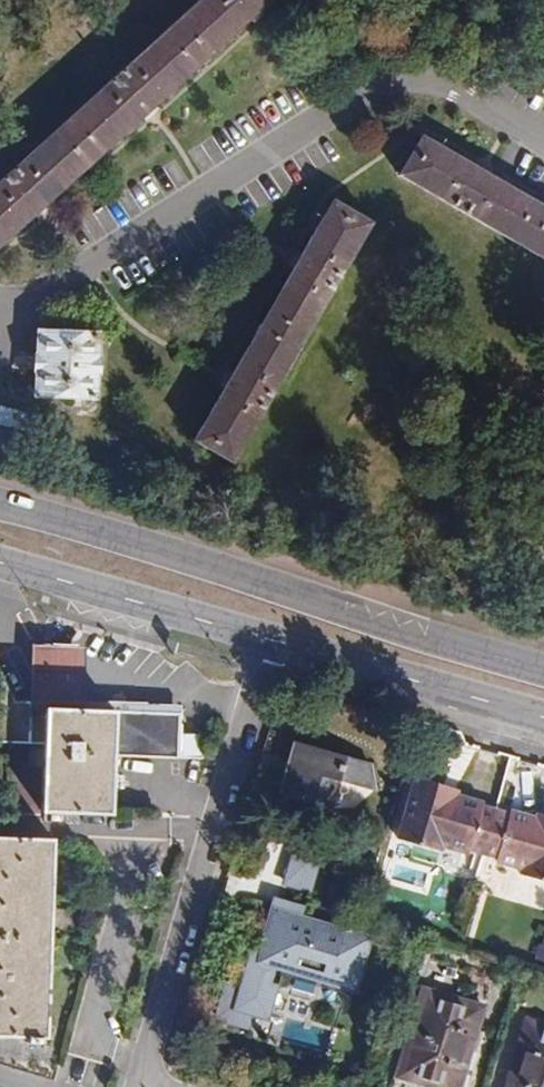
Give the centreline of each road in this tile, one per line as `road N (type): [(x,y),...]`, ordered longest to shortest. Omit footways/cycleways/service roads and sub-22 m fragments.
road 1 (residential): [(6,314),(412,66),(543,144)]
road 2 (primary): [(543,674),(129,542),(0,510)]
road 3 (residential): [(262,638),(232,702),(129,1086)]
road 4 (primary): [(262,638),(543,718)]
road 5 (primary): [(0,567),(262,638)]

